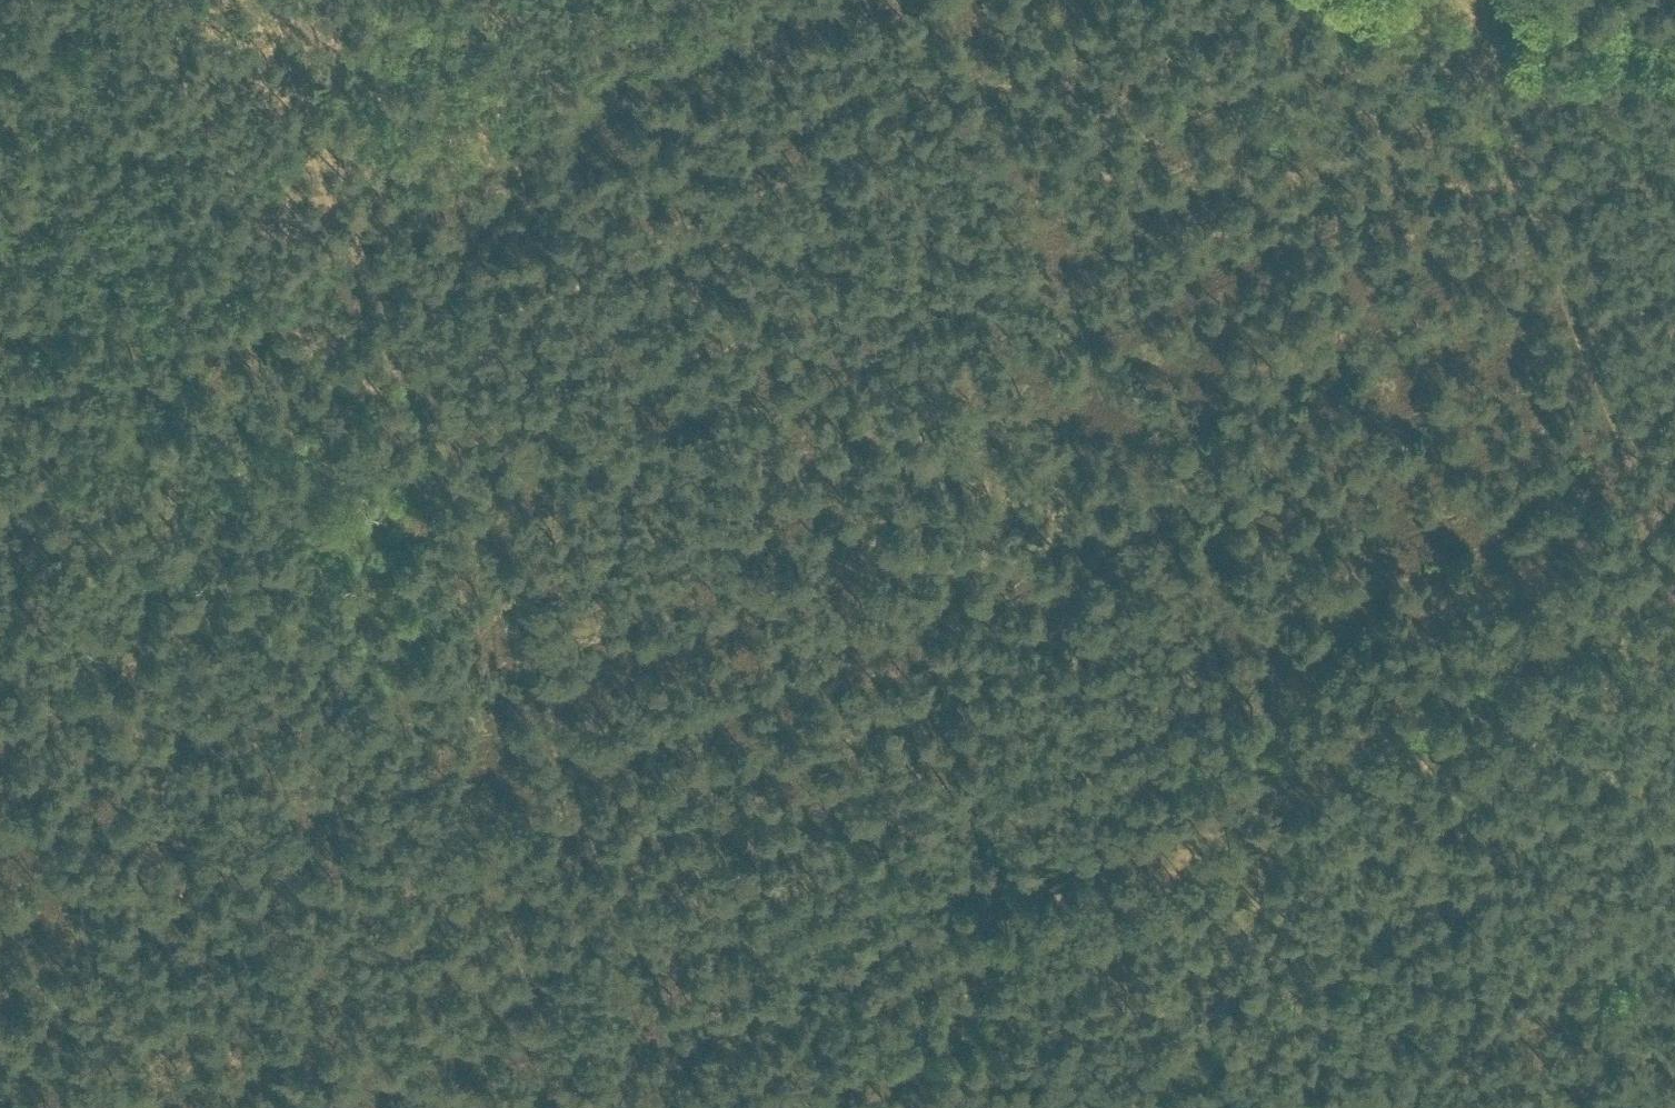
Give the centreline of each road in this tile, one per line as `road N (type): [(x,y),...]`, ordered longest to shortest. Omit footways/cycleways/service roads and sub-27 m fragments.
road 1 (track): [(1674,579),(1244,768),(649,1065)]
road 2 (track): [(1334,1107),(1674,952)]
road 3 (track): [(1476,7),(1674,24)]

